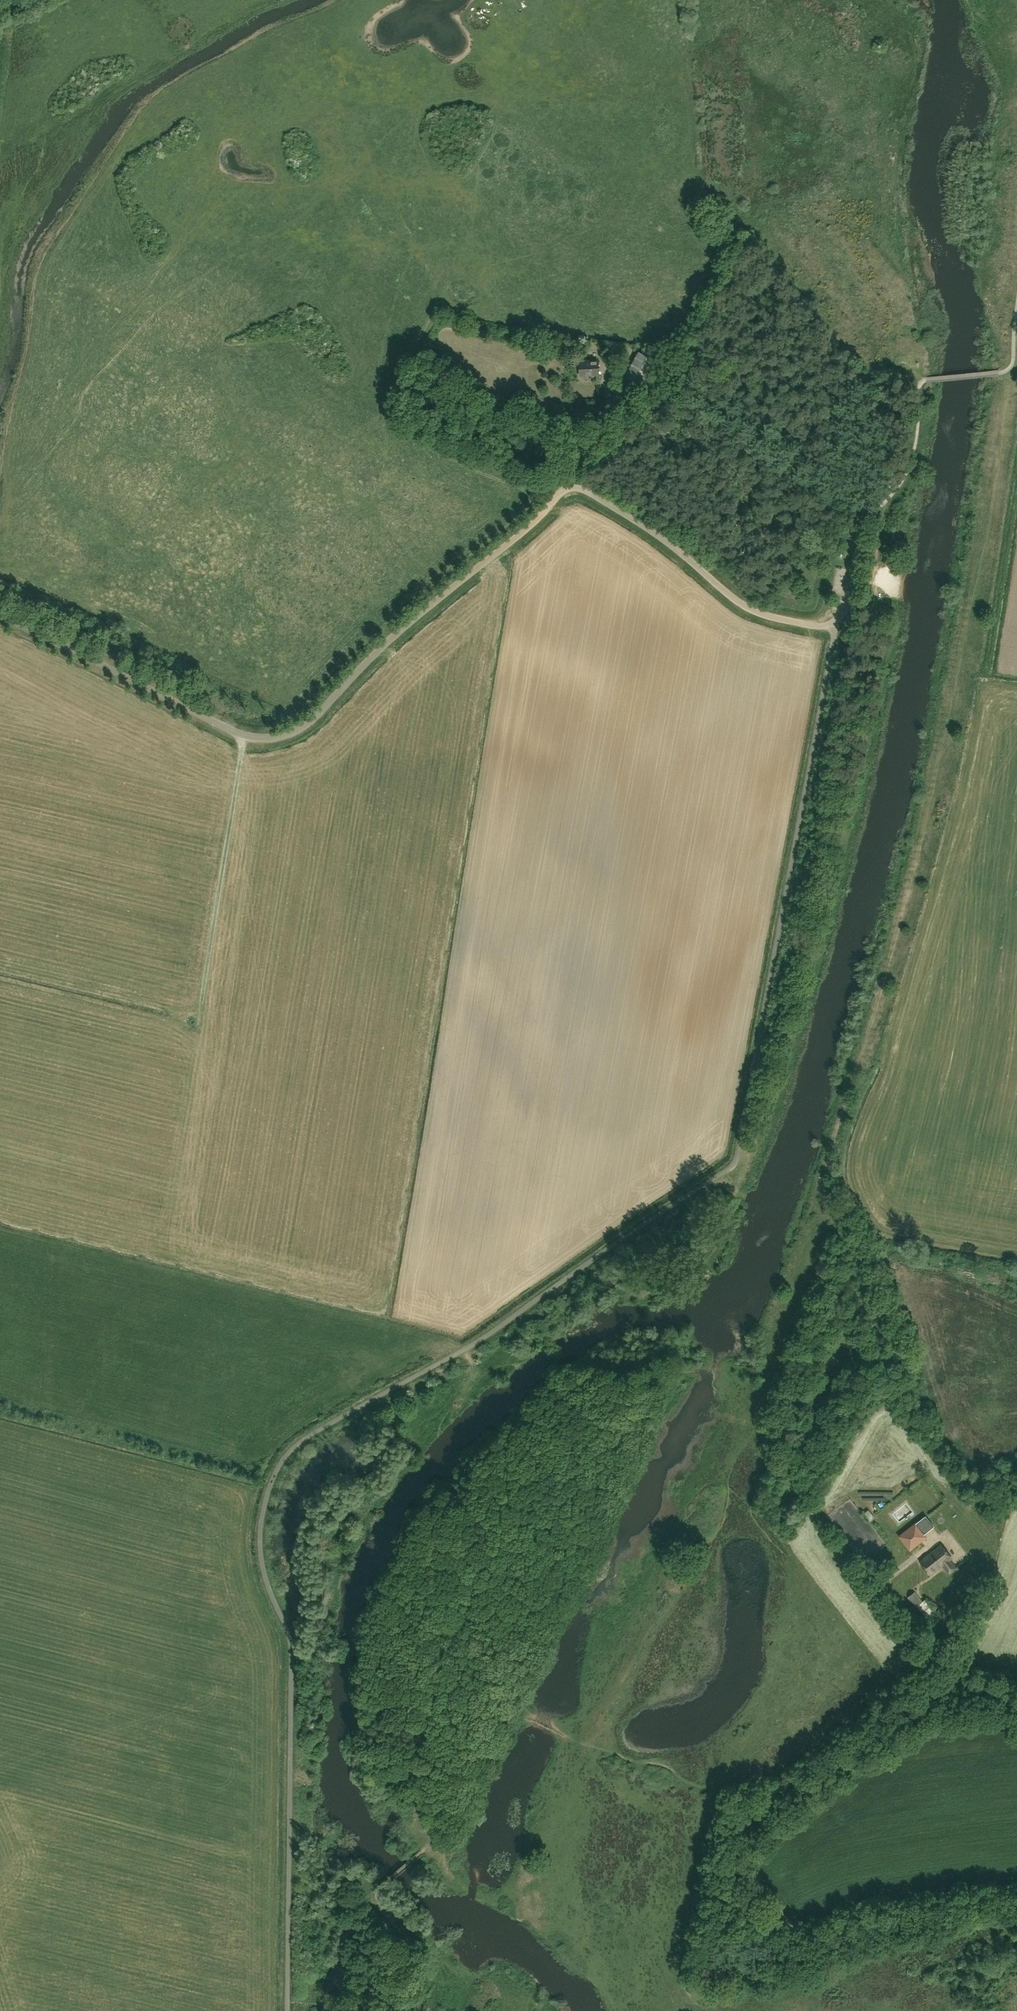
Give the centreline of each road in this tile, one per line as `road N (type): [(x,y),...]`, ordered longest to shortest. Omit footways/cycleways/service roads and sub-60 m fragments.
road 1 (unclassified): [(836,621),(814,626),(750,609),(669,543),(578,488),(564,490),(309,722),(283,736),(239,734),(0,615)]

